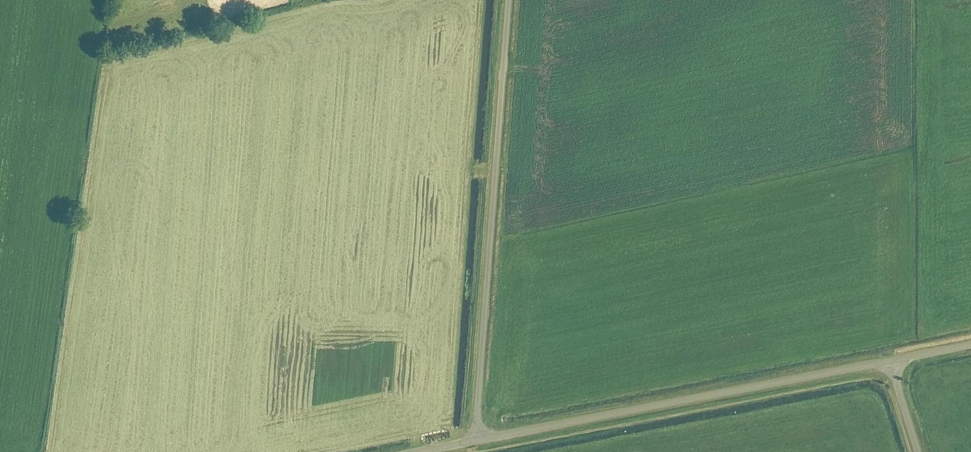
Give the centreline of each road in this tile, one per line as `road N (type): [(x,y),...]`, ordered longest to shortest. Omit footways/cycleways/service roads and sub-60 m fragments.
road 1 (unclassified): [(417,451),(892,359)]

